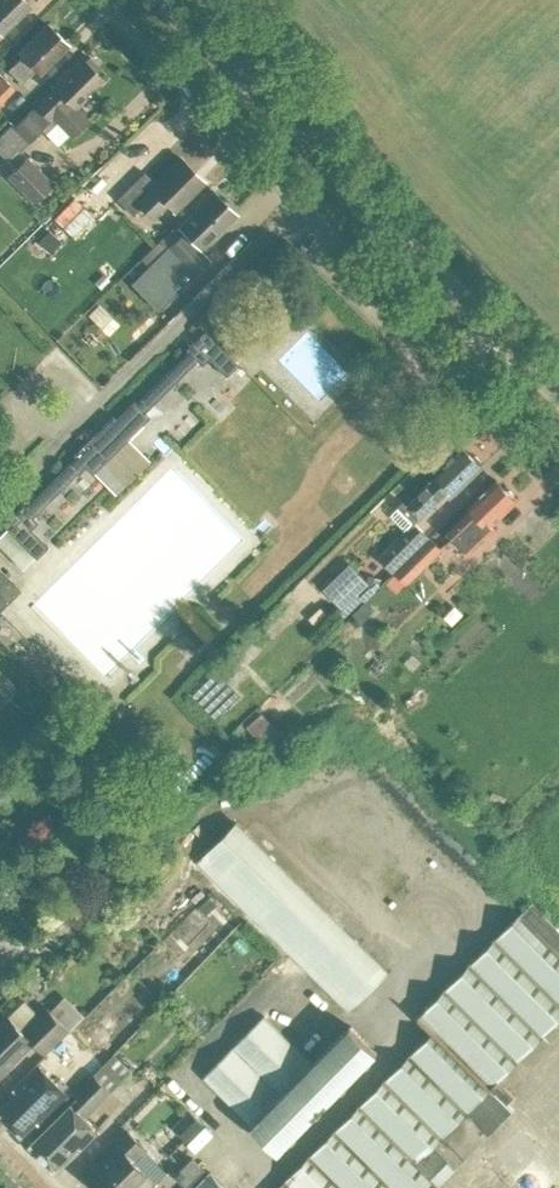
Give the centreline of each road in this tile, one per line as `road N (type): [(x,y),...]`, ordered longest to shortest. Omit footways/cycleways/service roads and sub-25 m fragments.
road 1 (residential): [(558,448),(532,439),(99,0)]
road 2 (residential): [(558,388),(176,0)]

